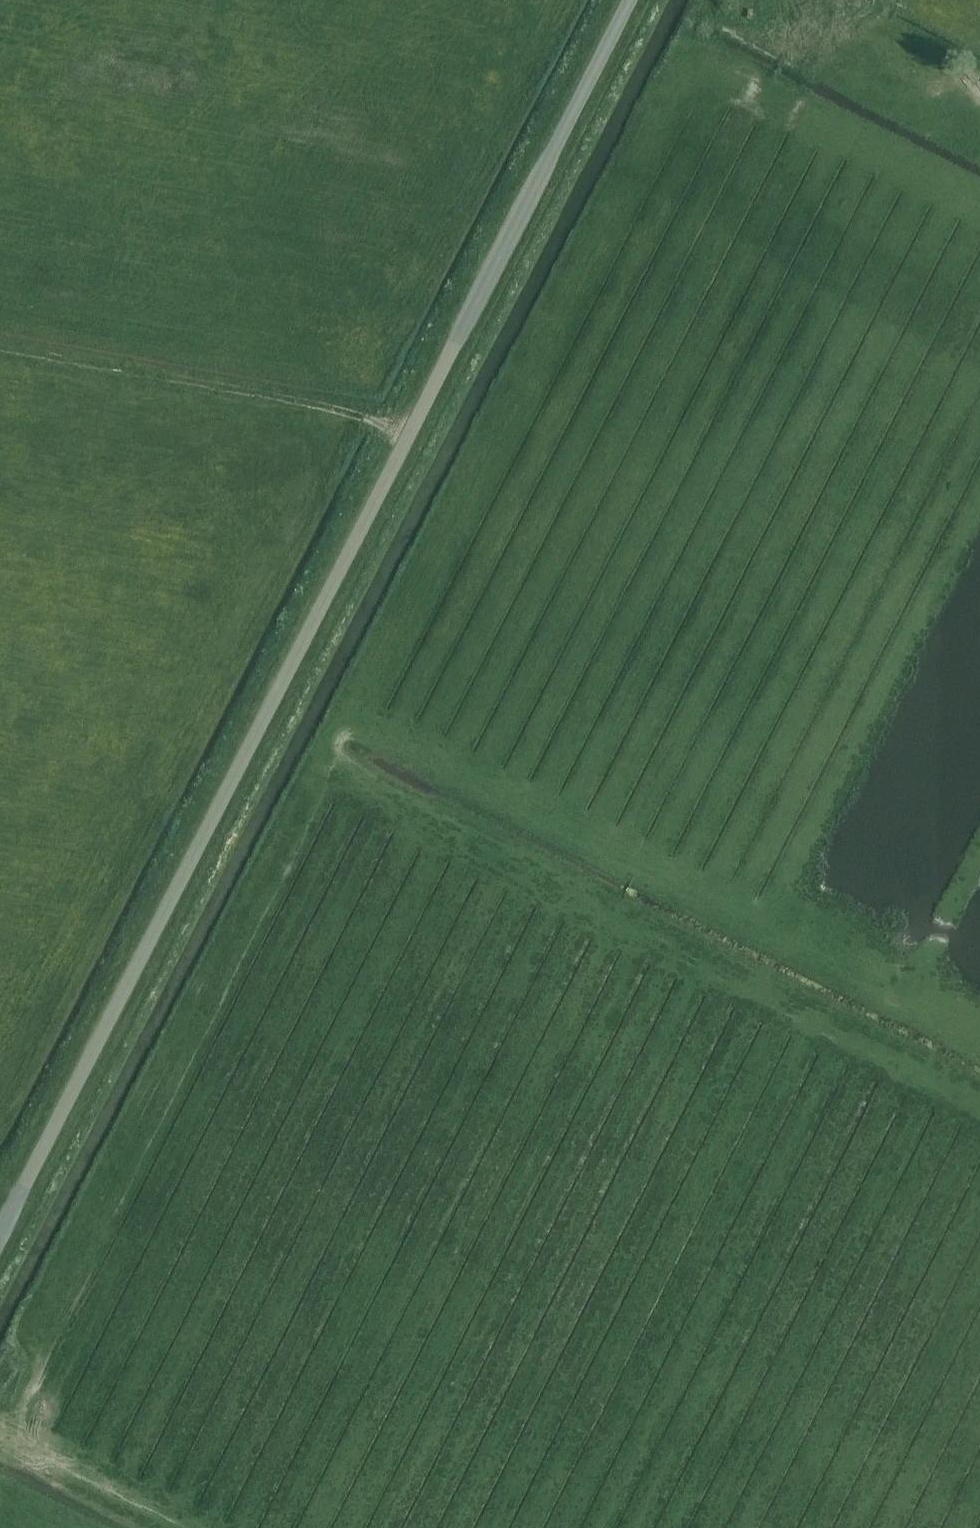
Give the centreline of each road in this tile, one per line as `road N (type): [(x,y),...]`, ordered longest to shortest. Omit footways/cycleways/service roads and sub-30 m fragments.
road 1 (unclassified): [(0,1233),(631,0)]

